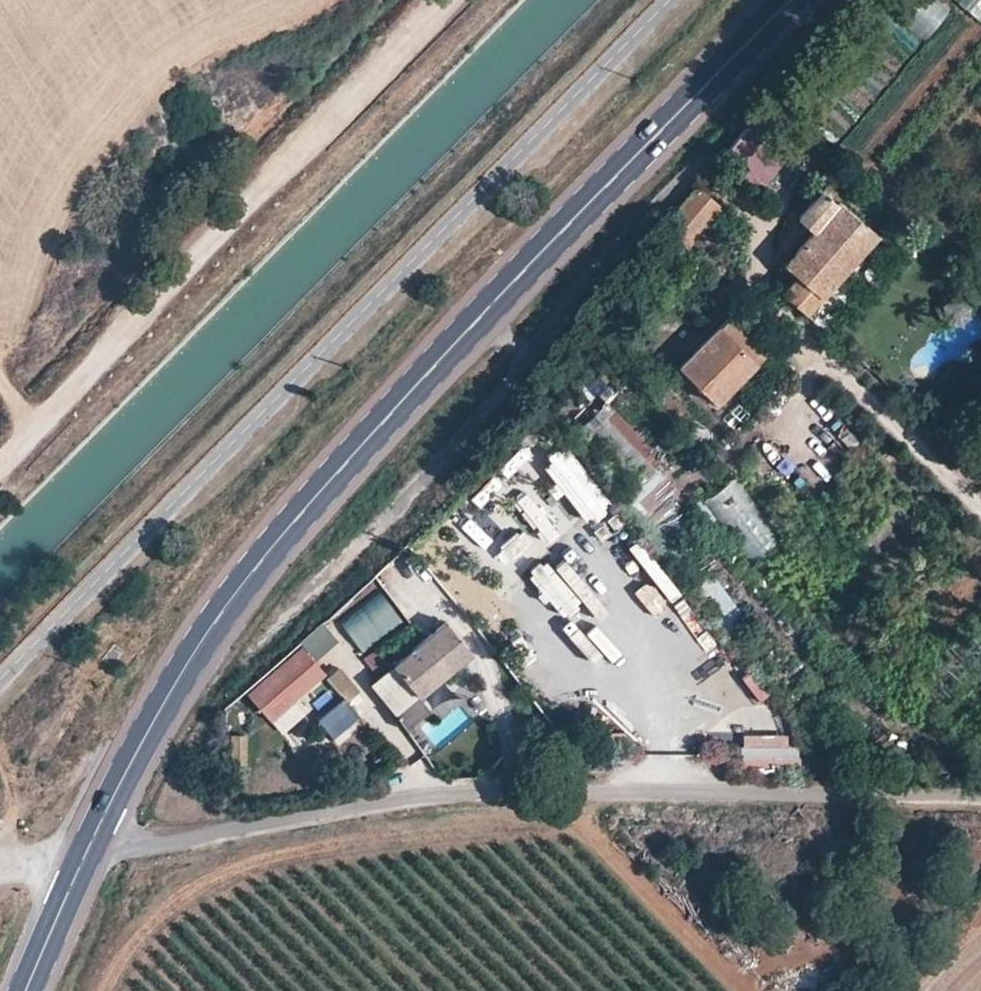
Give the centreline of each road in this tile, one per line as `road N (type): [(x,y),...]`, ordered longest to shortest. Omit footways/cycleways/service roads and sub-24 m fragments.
road 1 (secondary): [(82,867),(150,724),(202,638),(298,514),(776,0)]
road 2 (tertiary): [(82,867),(423,797),(606,790),(980,814)]
road 3 (track): [(0,458),(462,0)]
road 4 (unclassified): [(829,366),(980,510)]
road 5 (secondary): [(29,990),(82,867)]

